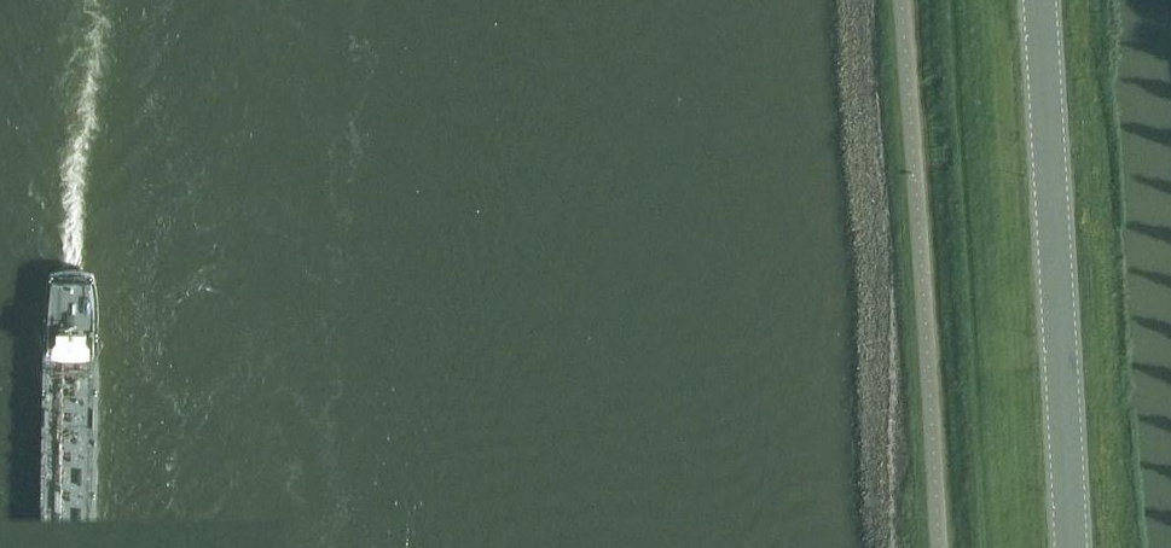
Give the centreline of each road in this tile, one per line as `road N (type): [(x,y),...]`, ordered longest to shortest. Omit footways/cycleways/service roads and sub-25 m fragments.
road 1 (tertiary): [(1073,547),(1037,0)]

